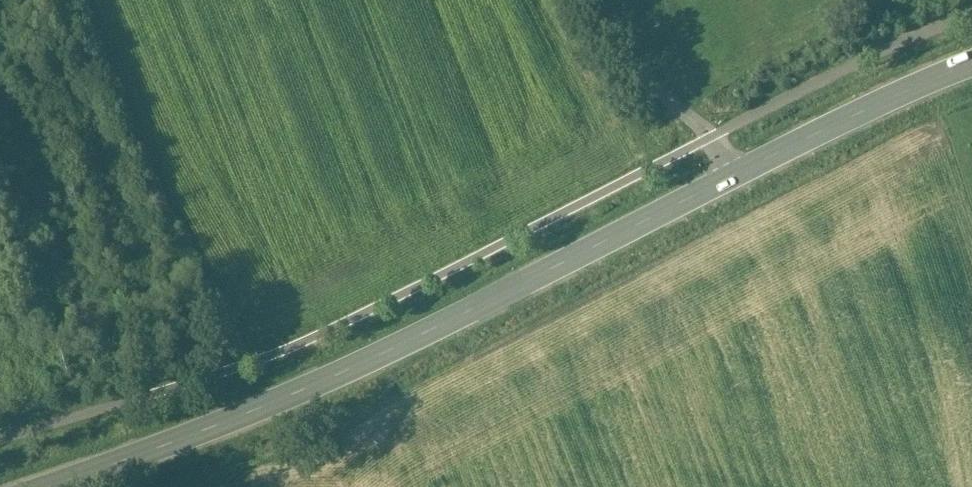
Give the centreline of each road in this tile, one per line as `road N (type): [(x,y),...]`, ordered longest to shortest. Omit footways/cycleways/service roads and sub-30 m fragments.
road 1 (secondary): [(738,173),(350,370),(43,486)]
road 2 (secondary): [(971,64),(738,173)]
road 3 (unclassified): [(738,173),(647,77),(606,0)]

